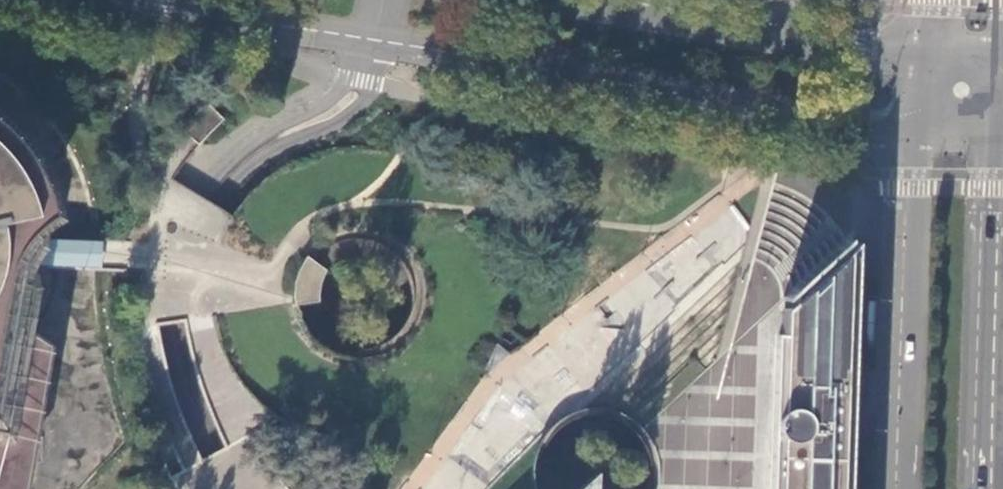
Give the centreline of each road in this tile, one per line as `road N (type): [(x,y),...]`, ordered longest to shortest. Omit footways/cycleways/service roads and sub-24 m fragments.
road 1 (tertiary): [(376,44),(824,130),(922,139)]
road 2 (primary): [(986,488),(978,433),(996,77)]
road 3 (tertiary): [(921,60),(566,0)]
road 4 (primary): [(922,139),(904,488)]
road 5 (tertiary): [(83,0),(376,44)]

